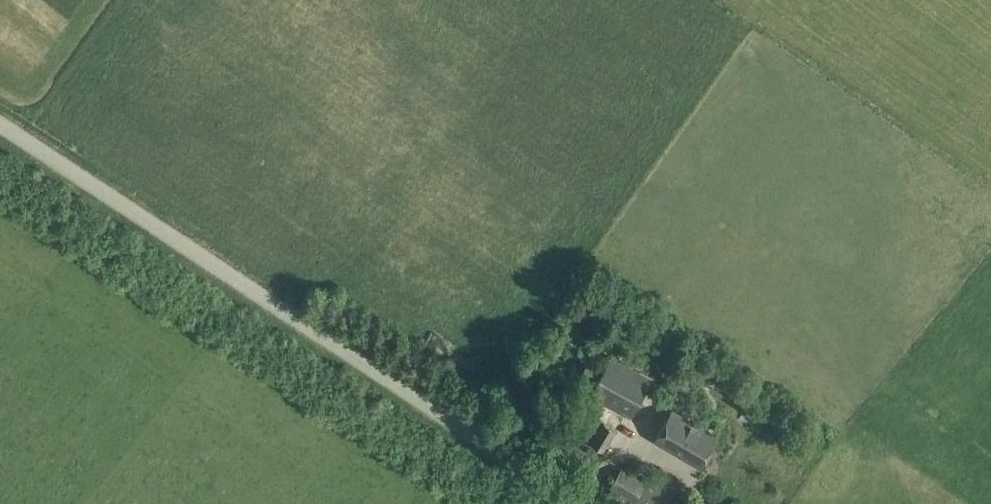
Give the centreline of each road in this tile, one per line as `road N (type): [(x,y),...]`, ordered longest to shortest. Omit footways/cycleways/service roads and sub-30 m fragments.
road 1 (unclassified): [(575,503),(0,125)]

